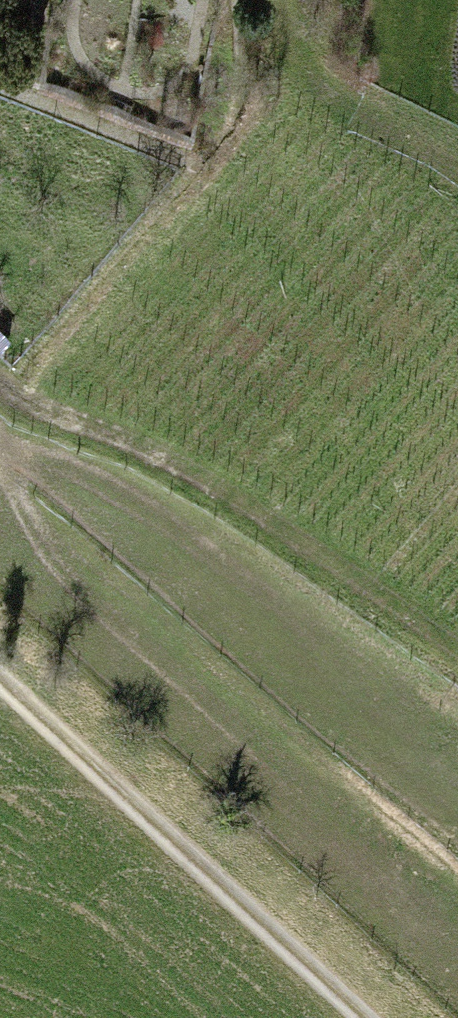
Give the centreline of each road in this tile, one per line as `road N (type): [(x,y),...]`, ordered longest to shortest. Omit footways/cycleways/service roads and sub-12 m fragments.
road 1 (track): [(0,388),(205,495),(453,658)]
road 2 (track): [(364,1017),(0,679)]
road 3 (track): [(270,0),(277,47),(306,94),(457,167)]

